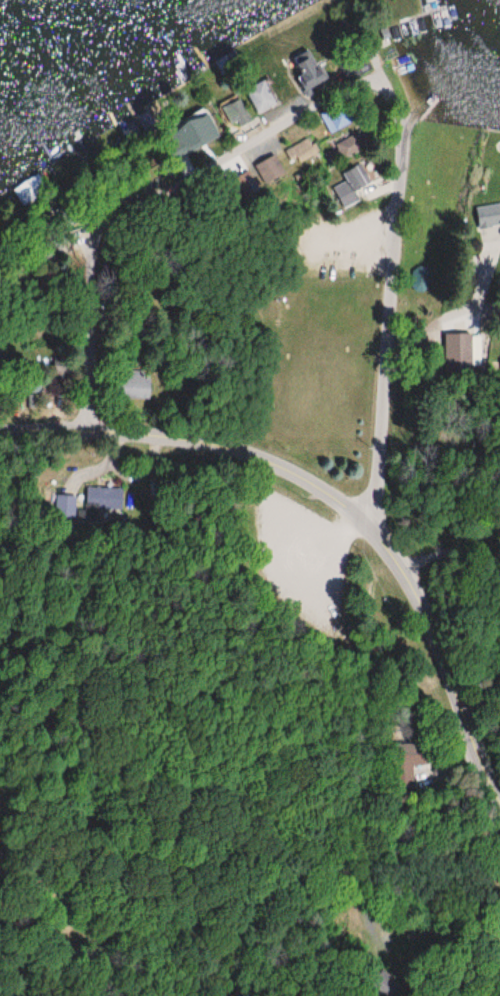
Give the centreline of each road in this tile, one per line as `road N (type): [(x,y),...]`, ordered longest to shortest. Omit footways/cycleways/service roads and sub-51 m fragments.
road 1 (residential): [(499,804),(370,523),(314,486),(193,436),(83,426),(0,433)]
road 2 (residential): [(386,89),(403,135),(370,523)]
road 3 (residential): [(122,221),(362,69),(386,89)]
road 4 (residential): [(83,426),(96,250),(122,221)]

